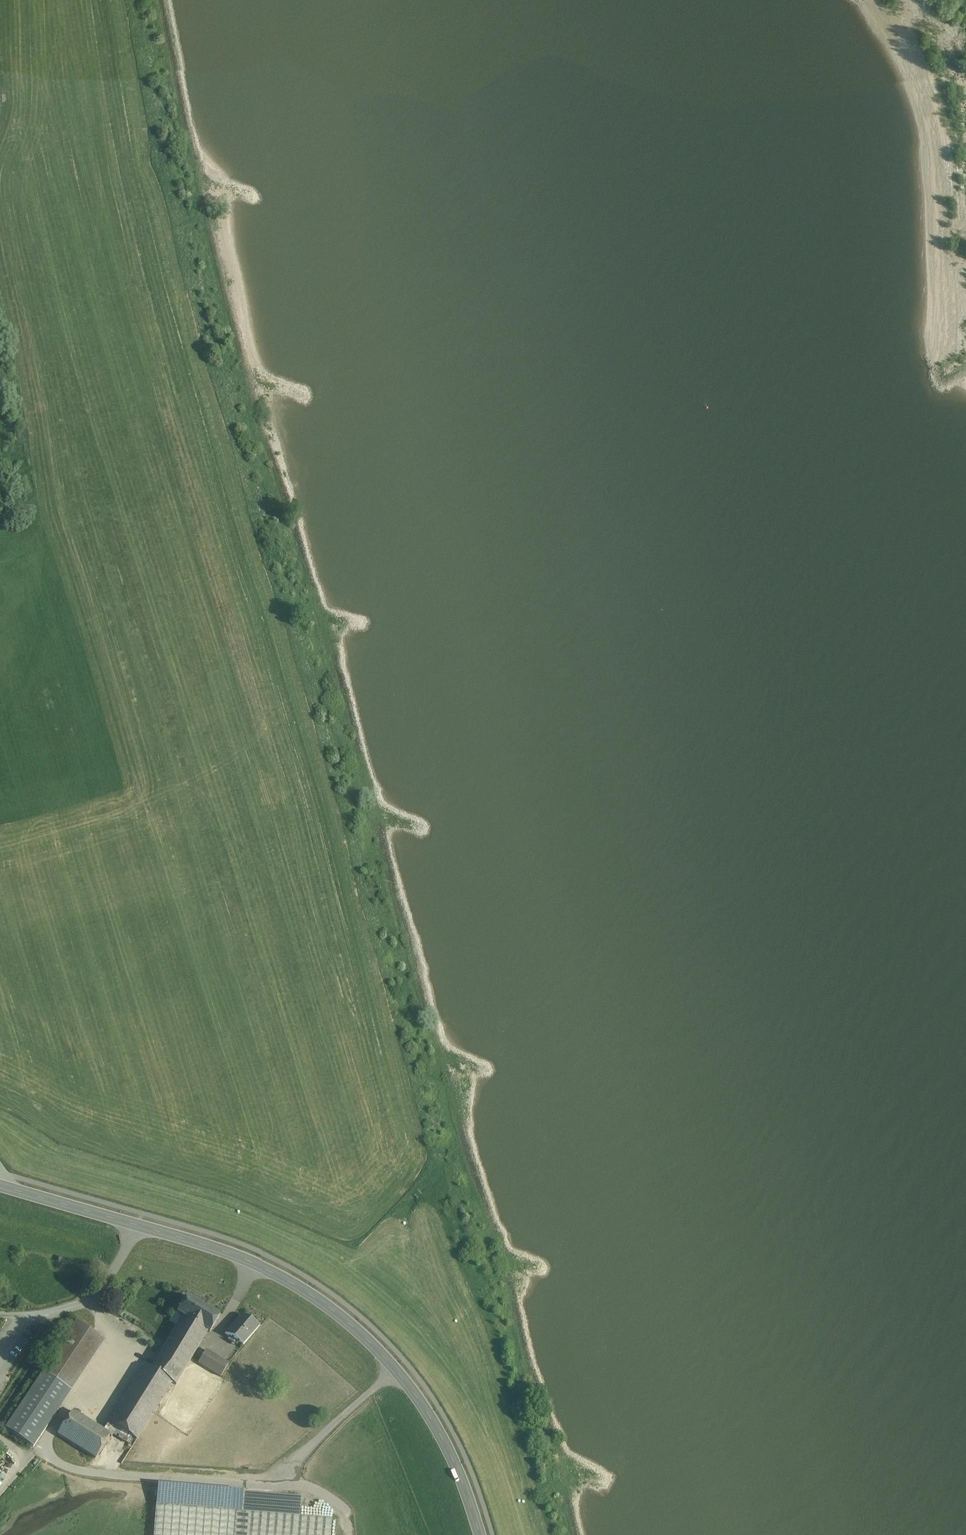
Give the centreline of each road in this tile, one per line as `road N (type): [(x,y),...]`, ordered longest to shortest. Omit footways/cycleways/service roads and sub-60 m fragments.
road 1 (secondary): [(482,1534),(457,1465),(428,1415),(358,1330),(324,1306),(252,1265),(0,1188)]
road 2 (track): [(396,1372),(320,1437),(288,1487)]

